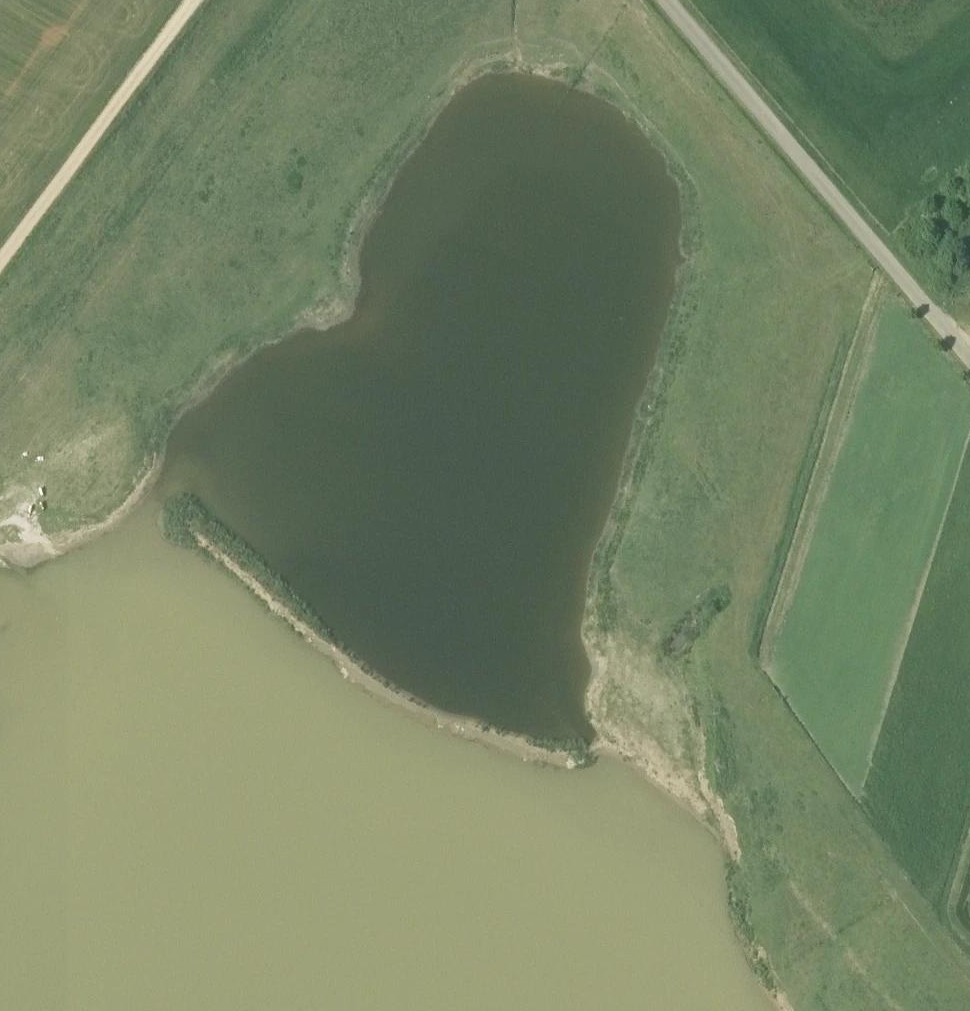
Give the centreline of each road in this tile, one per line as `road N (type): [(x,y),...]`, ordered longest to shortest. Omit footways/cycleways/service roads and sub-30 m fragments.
road 1 (unclassified): [(969,357),(667,0)]
road 2 (track): [(0,261),(191,0)]

